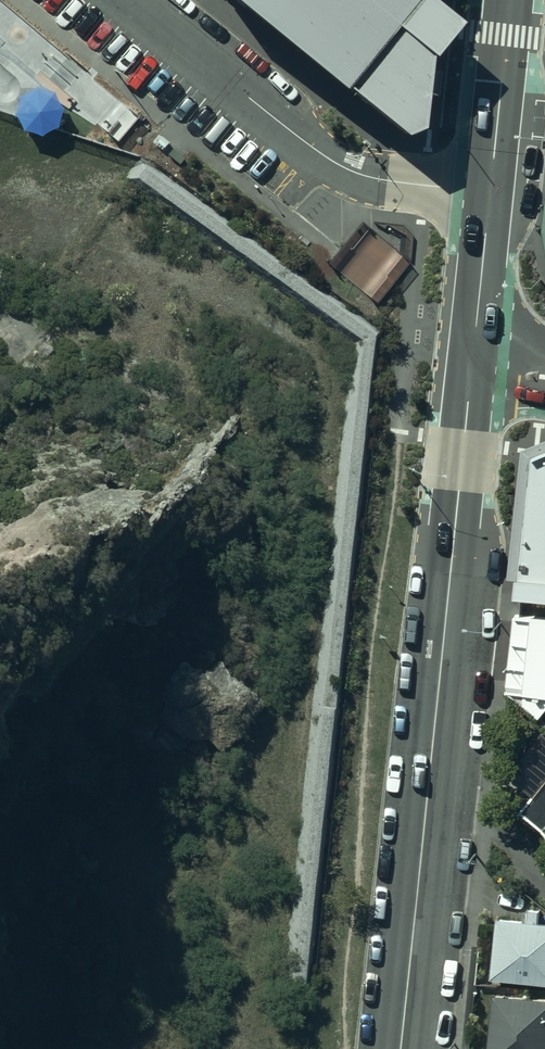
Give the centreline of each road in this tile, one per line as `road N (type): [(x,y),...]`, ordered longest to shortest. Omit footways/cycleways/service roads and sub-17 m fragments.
road 1 (residential): [(128,0),(336,164),(386,181),(491,190)]
road 2 (secondary): [(403,1048),(443,660)]
road 3 (secondary): [(472,366),(443,660)]
road 4 (secondary): [(510,0),(491,190)]
road 5 (secondary): [(491,190),(472,366)]

